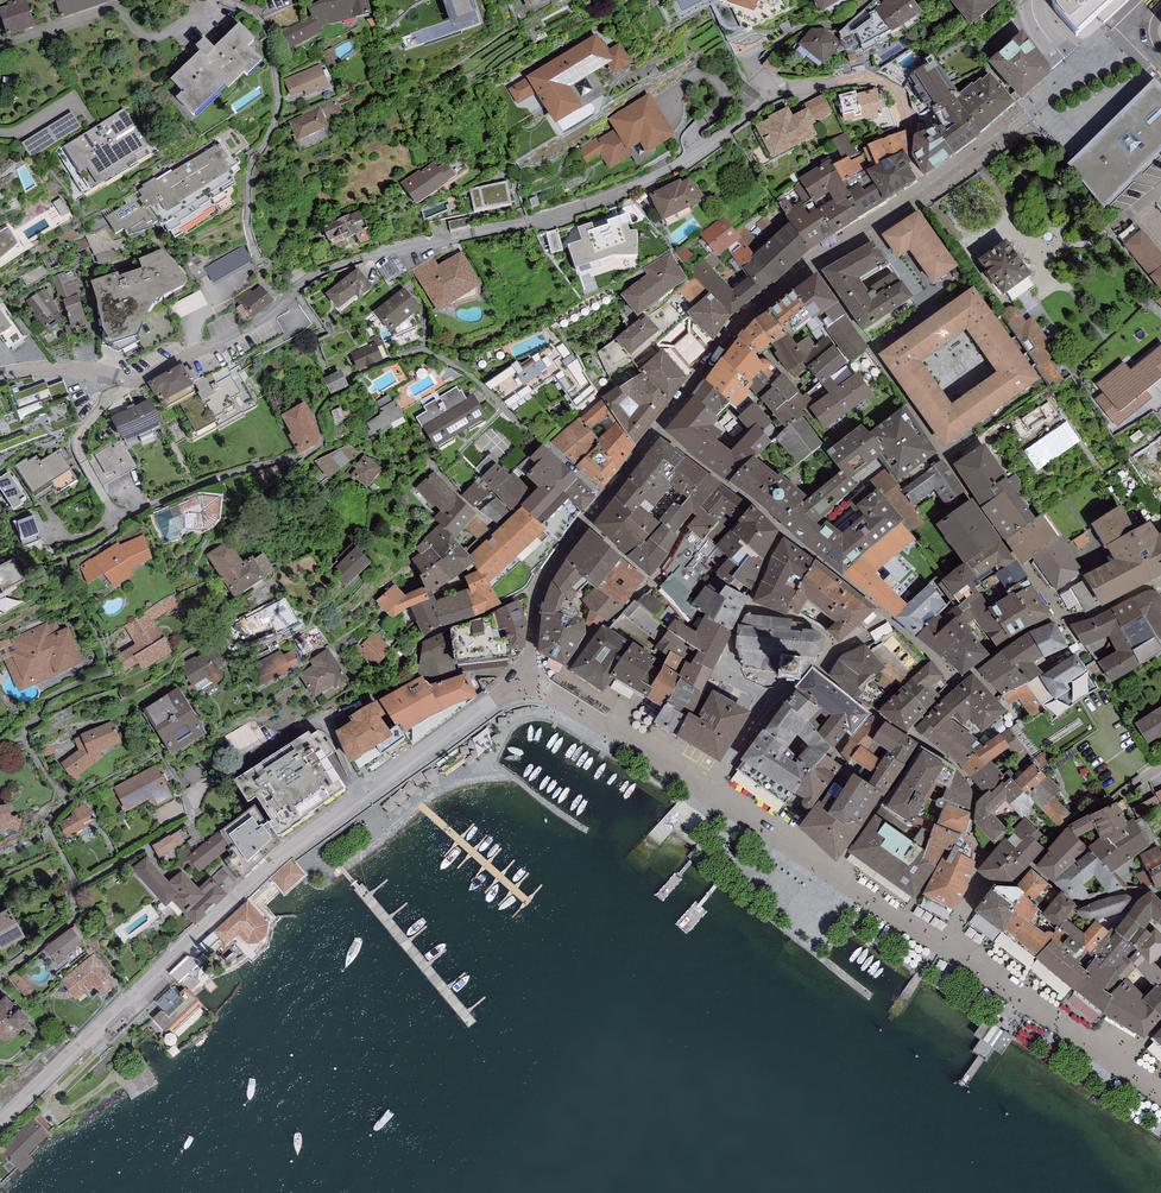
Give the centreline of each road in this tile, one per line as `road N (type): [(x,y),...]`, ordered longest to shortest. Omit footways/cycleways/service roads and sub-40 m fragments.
road 1 (residential): [(930,193),(913,161),(904,102),(892,88),(863,81),(785,94),(714,147),(631,190),(320,272),(263,324),(132,382),(86,372),(0,379)]
road 2 (residential): [(0,1122),(292,847),(526,684)]
road 3 (residential): [(1061,614),(817,264)]
road 4 (residential): [(959,680),(752,500),(659,432)]
road 5 (residential): [(659,432),(544,579),(526,684)]
road 6 (residential): [(944,945),(976,893),(992,881),(1012,882),(1063,823),(1160,769)]
road 7 (residential): [(817,264),(746,318),(659,432)]
road 8 (residential): [(1079,73),(930,193)]
road 9 (residential): [(930,193),(817,264)]

